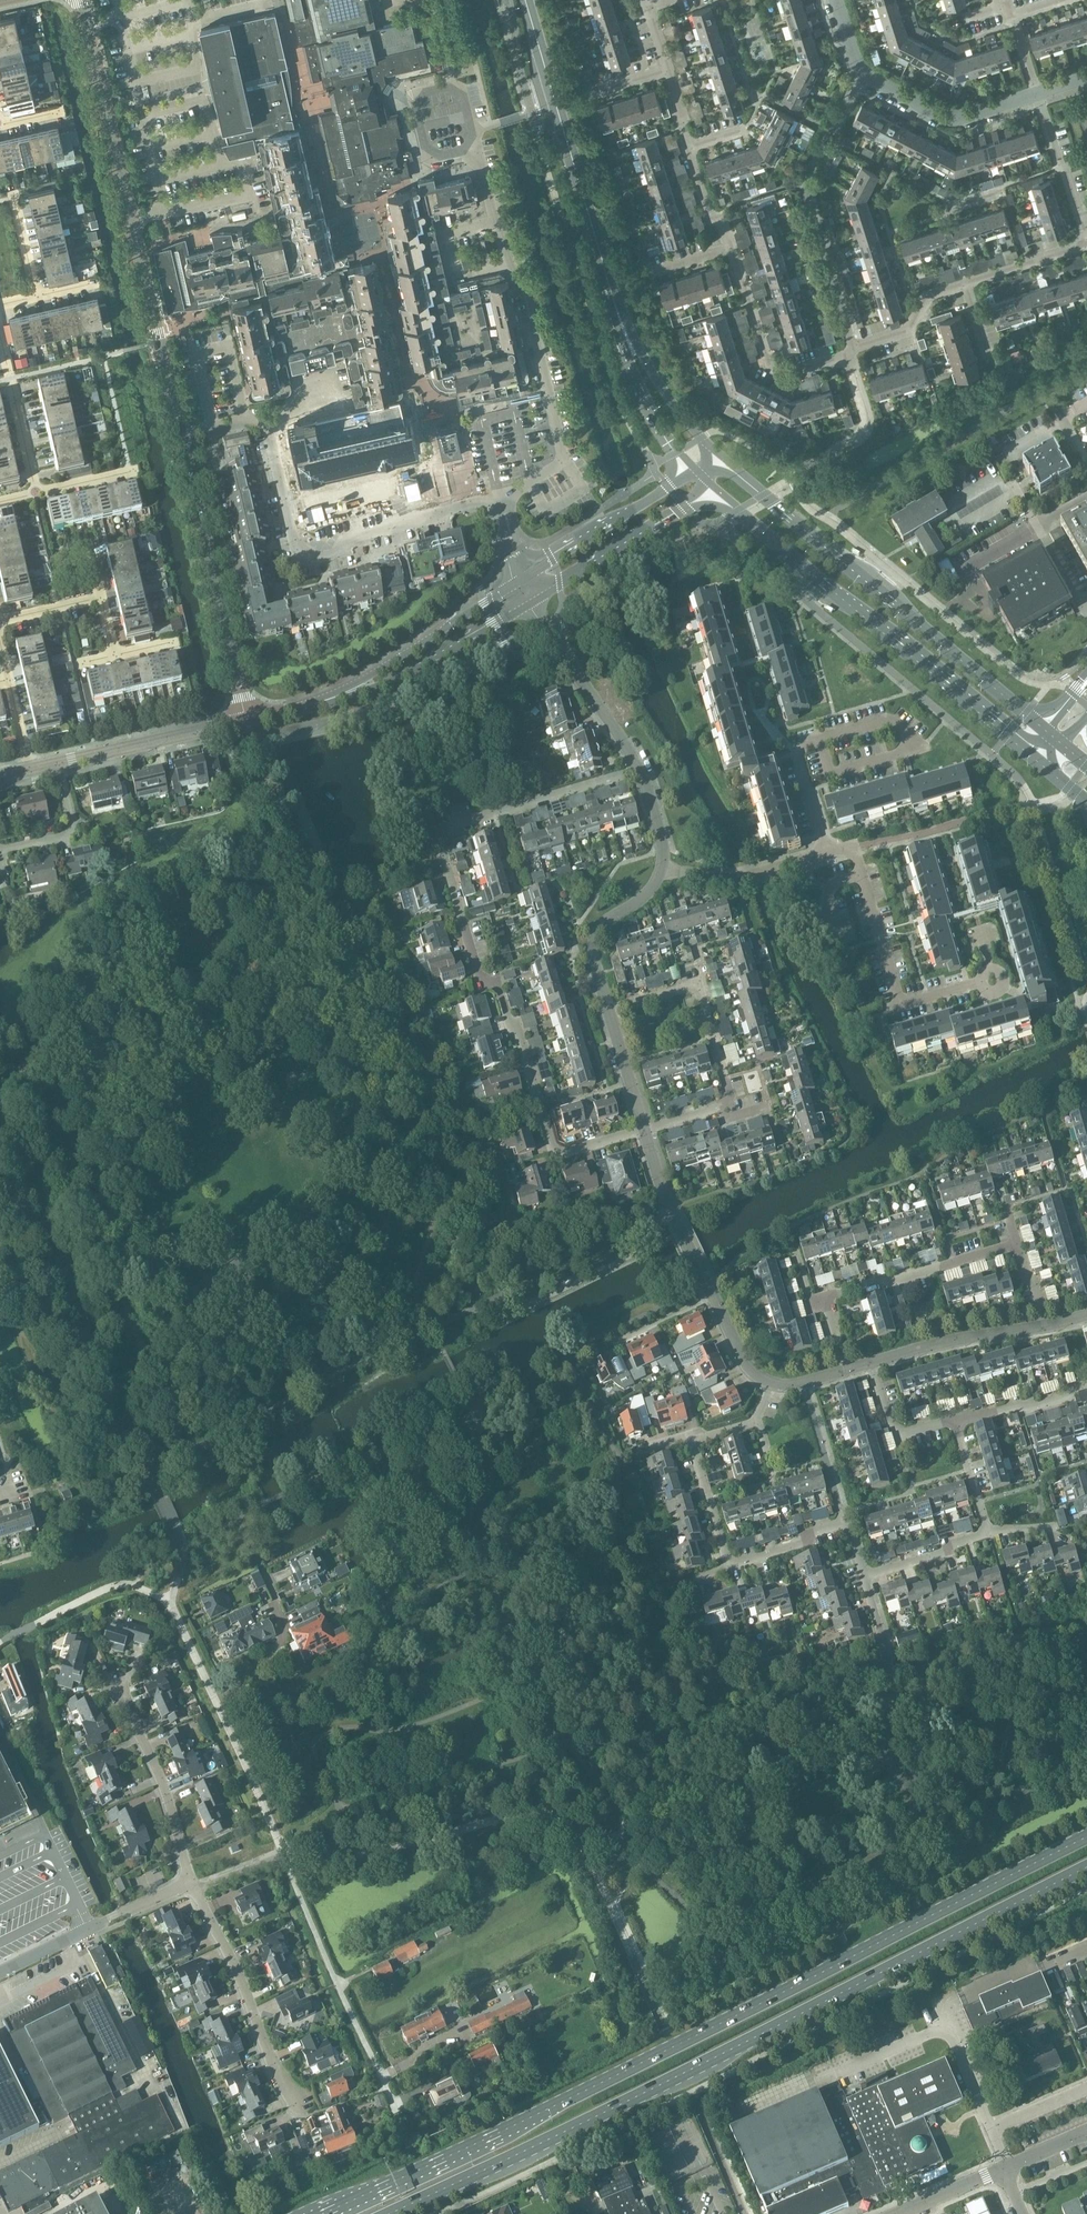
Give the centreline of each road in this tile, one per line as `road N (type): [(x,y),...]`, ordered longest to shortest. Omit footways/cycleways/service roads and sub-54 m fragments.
road 1 (secondary): [(1086,1841),(648,2063),(326,2213)]
road 2 (secondary): [(389,2213),(1086,1870)]
road 3 (tertiary): [(246,720),(81,0)]
road 4 (residential): [(643,1129),(561,1152),(553,1147),(522,1040),(498,984),(480,976),(440,831),(640,770)]
road 5 (tertiary): [(708,481),(1040,759)]
road 6 (tertiary): [(1045,730),(722,459)]
road 7 (residential): [(864,1575),(845,1523),(728,1565),(692,1439),(756,1417)]
road 8 (tertiary): [(619,317),(526,0)]
road 9 (unclassified): [(406,2140),(284,1857)]
road 10 (residential): [(643,1129),(730,1104),(698,984),(609,1009)]
road 11 (residential): [(825,854),(852,846),(901,1007),(992,980)]
road 12 (residential): [(1037,95),(962,118),(940,116),(862,72),(835,0)]
road 13 (tertiary): [(520,580),(303,708)]
road 14 (tertiary): [(303,708),(410,673),(527,602)]
road 15 (residential): [(297,2103),(193,1886)]
road 16 (tertiary): [(527,602),(674,513),(708,481)]
road 17 (residential): [(193,1886),(161,1778),(116,1685)]
road 18 (residential): [(850,353),(787,374),(772,366),(731,247)]
road 19 (tertiary): [(698,471),(520,580)]
road 20 (residential): [(640,770),(527,602)]
road 21 (residential): [(1017,1243),(823,1297)]
road 22 (tertiary): [(59,763),(246,720)]
road 23 (residential): [(712,1297),(643,1129)]
road 24 (tertiary): [(722,459),(668,398),(619,317)]
road 25 (residential): [(874,1362),(1046,1325)]
road 26 (tertiary): [(619,317),(650,410),(698,471)]
road 27 (residential): [(609,1009),(593,962),(597,931),(639,900),(661,869)]
road 28 (residential): [(59,763),(72,826),(65,836),(4,849),(5,879)]
road 29 (residential): [(661,869),(737,878),(825,854)]
road 30 (residential): [(37,493),(0,331)]
road 31 (residential): [(965,284),(1080,246),(1081,214)]
road 32 (unclassified): [(1086,607),(1037,524),(1086,496)]
road 33 (residential): [(850,353),(906,331),(925,298),(965,284)]
road 34 (residential): [(1086,1385),(1030,1408),(955,1419)]
road 35 (residential): [(955,1419),(905,1433),(891,1427),(874,1362)]
road 36 (residential): [(864,1575),(989,1530)]
road 37 (residential): [(825,854),(796,755),(820,739)]
road 38 (residential): [(1081,214),(1037,95)]
road 39 (residential): [(643,1129),(609,1009)]
road 40 (residential): [(895,2213),(1007,2166)]

